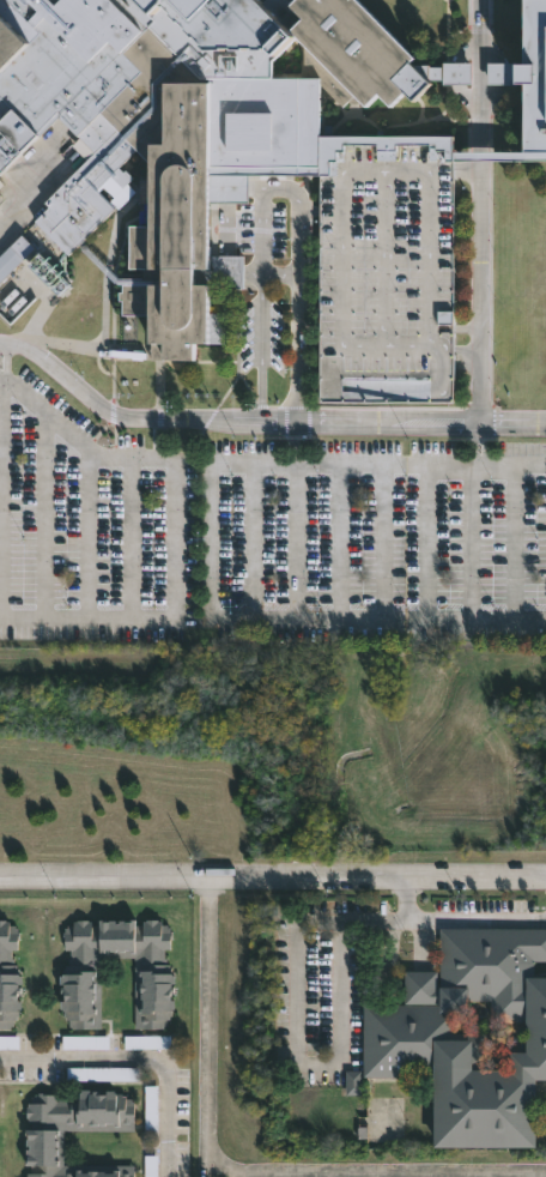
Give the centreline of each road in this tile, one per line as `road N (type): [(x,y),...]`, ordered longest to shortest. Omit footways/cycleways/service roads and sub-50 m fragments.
road 1 (residential): [(0,880),(545,880)]

